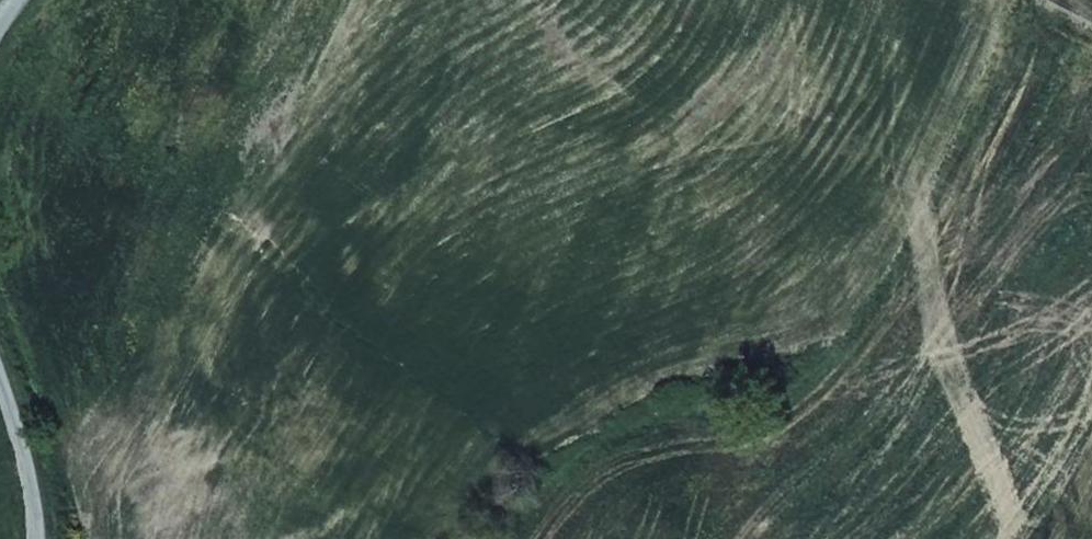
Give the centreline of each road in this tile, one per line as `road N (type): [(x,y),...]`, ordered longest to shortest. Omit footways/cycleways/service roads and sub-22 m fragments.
road 1 (unclassified): [(26,538),(27,483),(0,403)]

